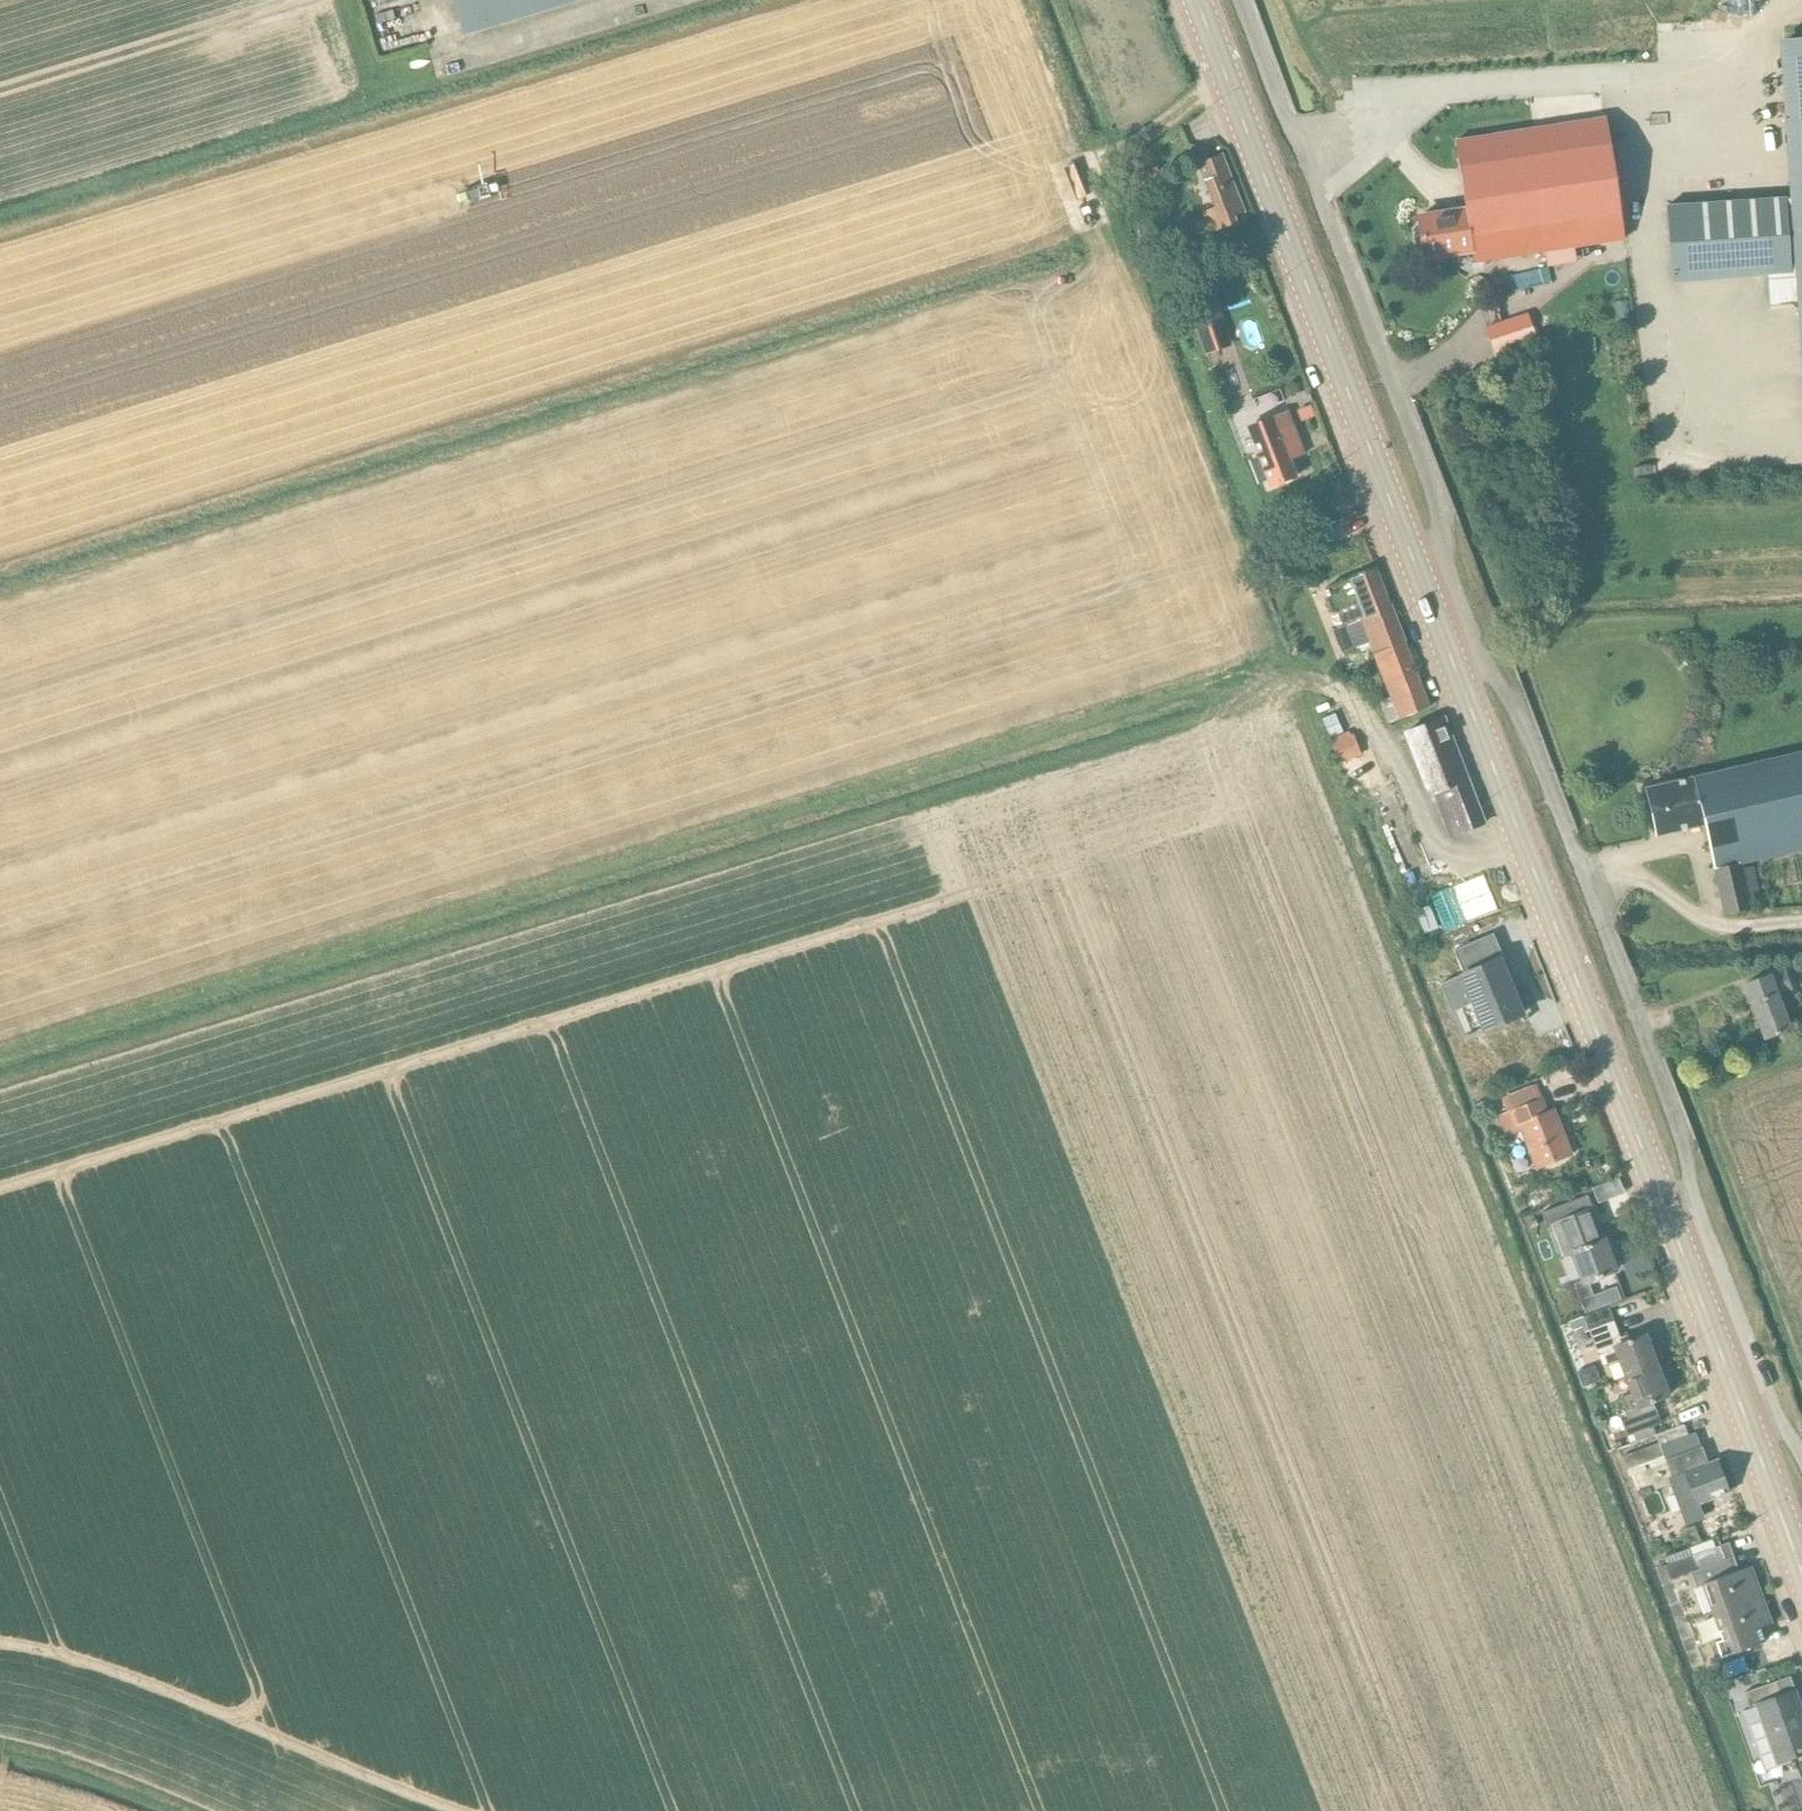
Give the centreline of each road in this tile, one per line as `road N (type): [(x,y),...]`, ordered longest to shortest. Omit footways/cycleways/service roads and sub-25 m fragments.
road 1 (tertiary): [(1196,0),(1801,1575)]
road 2 (track): [(0,1057),(1216,685),(1274,676),(1331,687)]
road 3 (track): [(1288,676),(1187,726),(0,1085)]
road 4 (track): [(1725,1810),(1289,698)]
road 5 (track): [(1106,265),(1073,169),(1143,138),(1225,75)]
road 6 (track): [(0,1744),(97,1769),(194,1810)]

